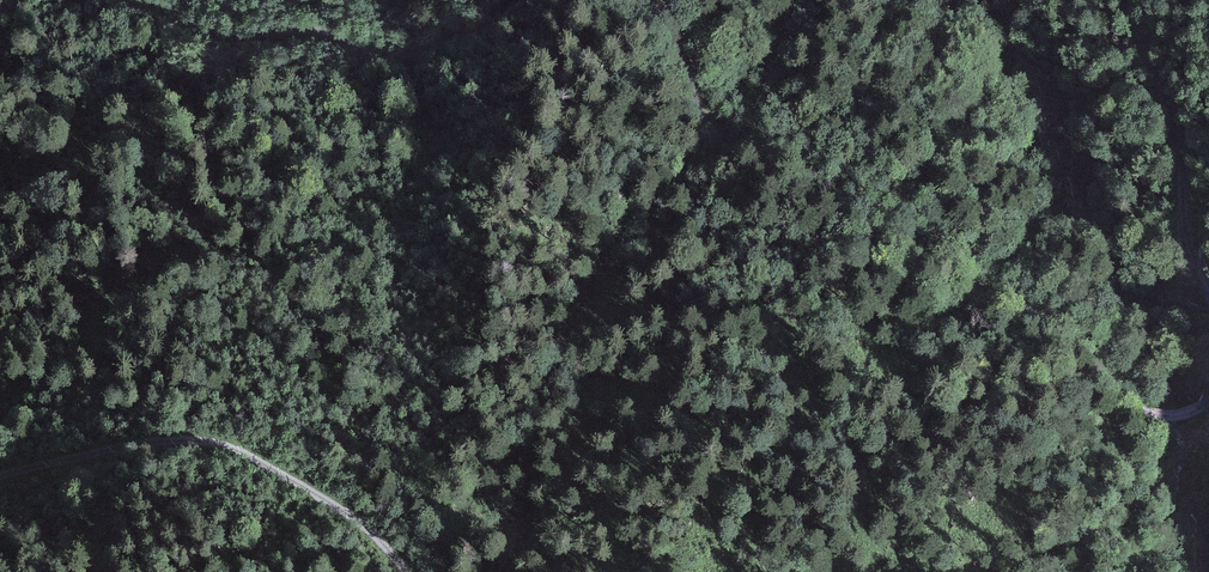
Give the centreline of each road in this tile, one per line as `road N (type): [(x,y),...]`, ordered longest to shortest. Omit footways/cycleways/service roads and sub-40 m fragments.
road 1 (unclassified): [(1208,399),(1180,415),(1136,407),(1047,325),(980,294),(940,238),(830,161),(715,132),(669,21),(639,0)]
road 2 (track): [(0,485),(74,457),(217,444),(339,510),(401,571)]
road 3 (unclassified): [(529,0),(401,61),(315,33),(201,38),(122,0)]
road 4 (unclassified): [(1134,0),(1179,139),(1188,230),(1208,292)]
road 5 (track): [(1031,113),(997,65),(912,0)]

